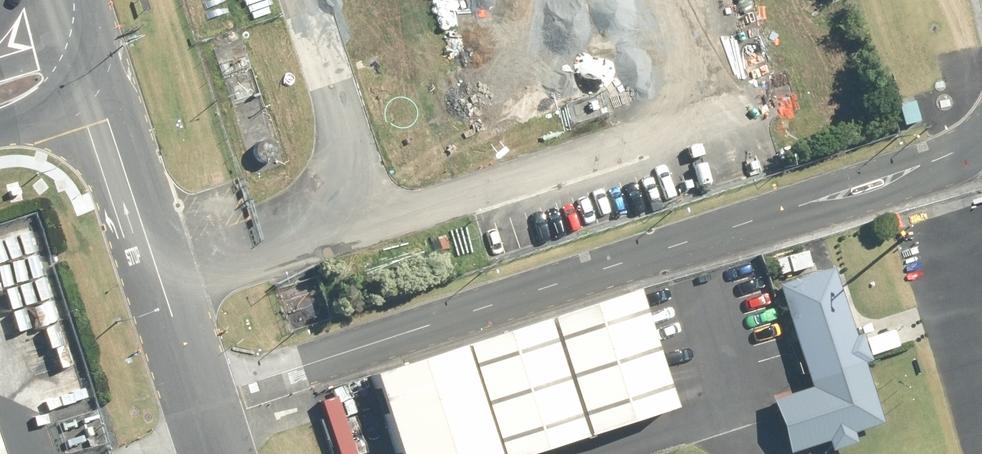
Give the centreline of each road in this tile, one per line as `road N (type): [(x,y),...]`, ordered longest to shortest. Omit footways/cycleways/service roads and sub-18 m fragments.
road 1 (unclassified): [(201,399),(808,204)]
road 2 (unclassified): [(201,399),(127,178)]
road 3 (unclassified): [(952,153),(933,179),(832,213),(808,204)]
road 4 (unclassified): [(808,204),(825,186),(924,153),(952,153)]
road 5 (unclassified): [(127,178),(104,148),(73,128),(16,124)]
road 6 (unclassified): [(127,178),(90,60)]

